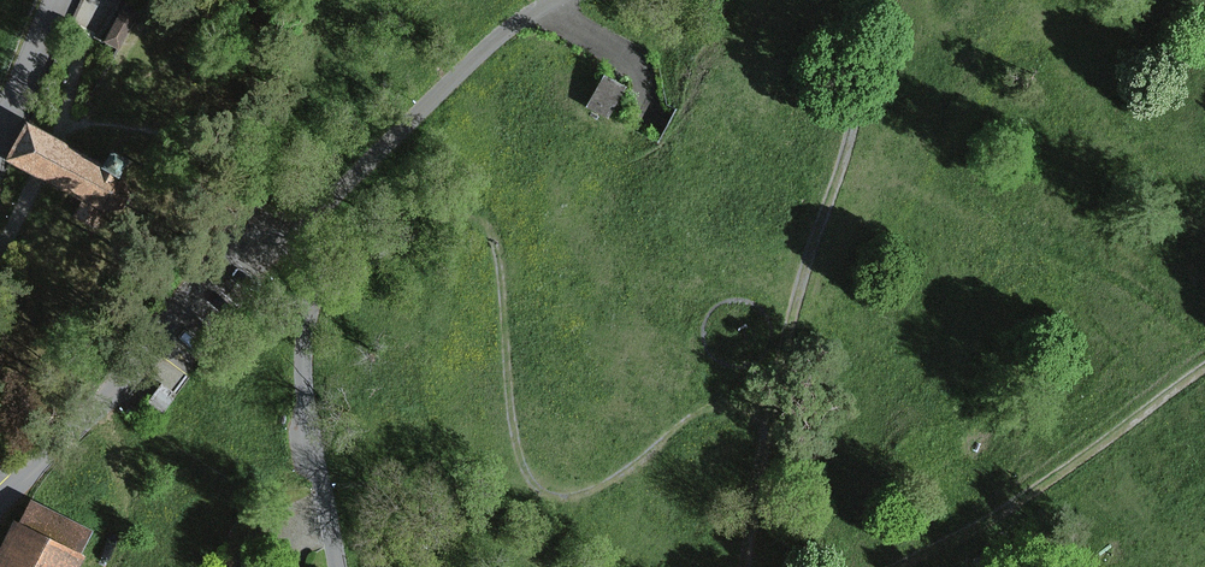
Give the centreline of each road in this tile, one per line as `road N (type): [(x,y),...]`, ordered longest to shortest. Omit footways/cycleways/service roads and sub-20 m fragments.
road 1 (track): [(862,0),(852,125),(797,302),(741,566)]
road 2 (residential): [(0,488),(49,453),(175,327),(266,217),(290,234)]
road 3 (track): [(899,566),(1049,482),(1204,368)]
road 4 (residential): [(560,0),(511,28),(290,234)]
road 5 (residential): [(346,566),(308,438),(309,279),(290,234)]
road 6 (residential): [(0,147),(61,0)]

